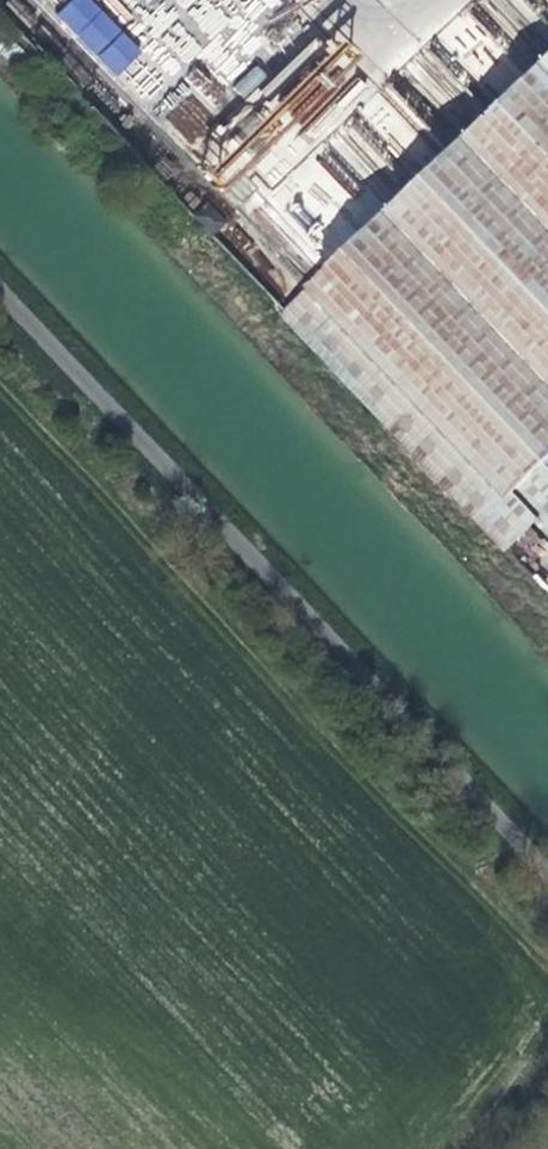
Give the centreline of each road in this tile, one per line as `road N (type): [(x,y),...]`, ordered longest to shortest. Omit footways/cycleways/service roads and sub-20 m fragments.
road 1 (track): [(547,970),(0,395)]

